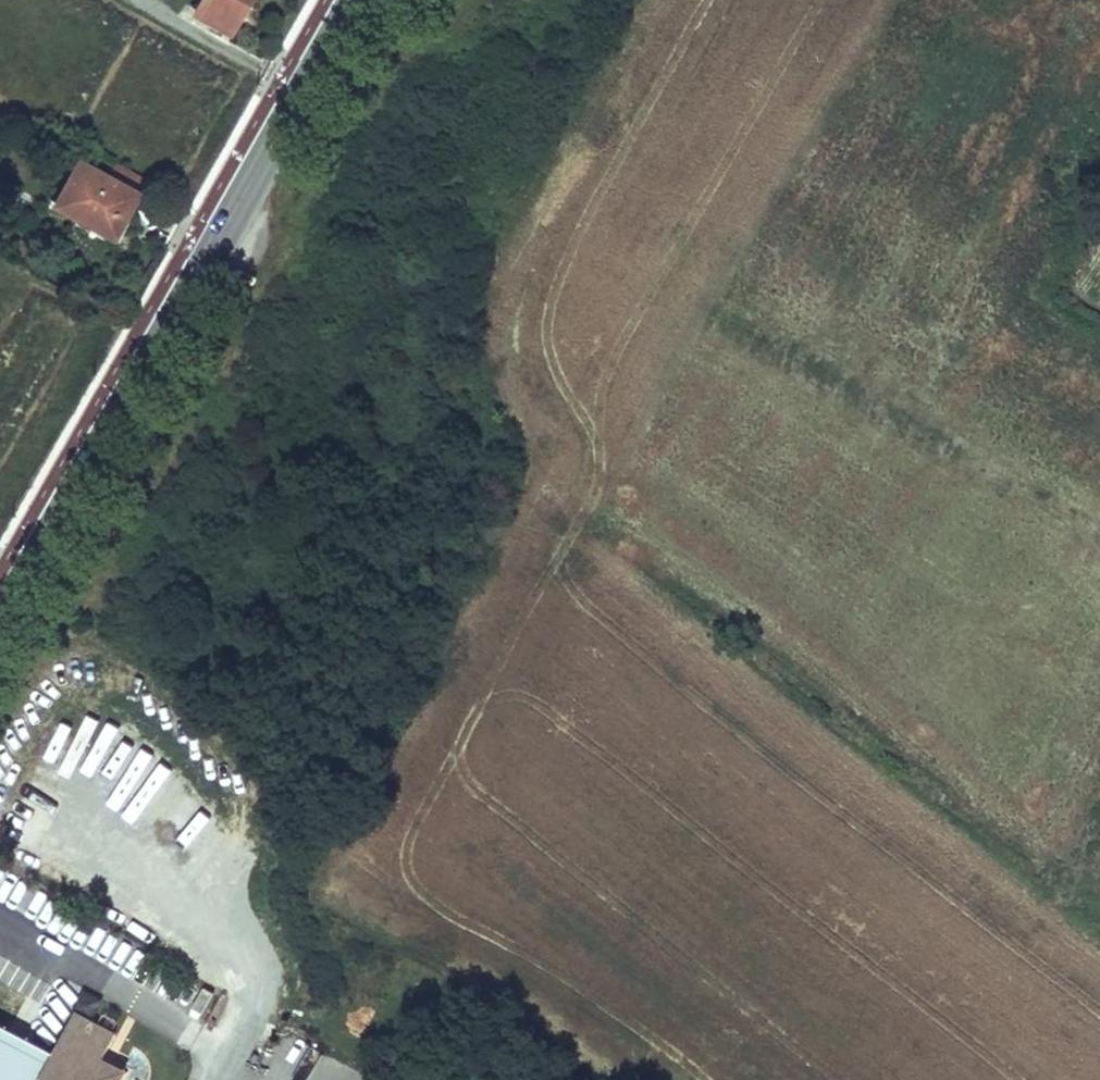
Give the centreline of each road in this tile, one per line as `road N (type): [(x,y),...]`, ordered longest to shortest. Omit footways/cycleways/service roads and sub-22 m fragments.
road 1 (secondary): [(0,594),(348,0)]

